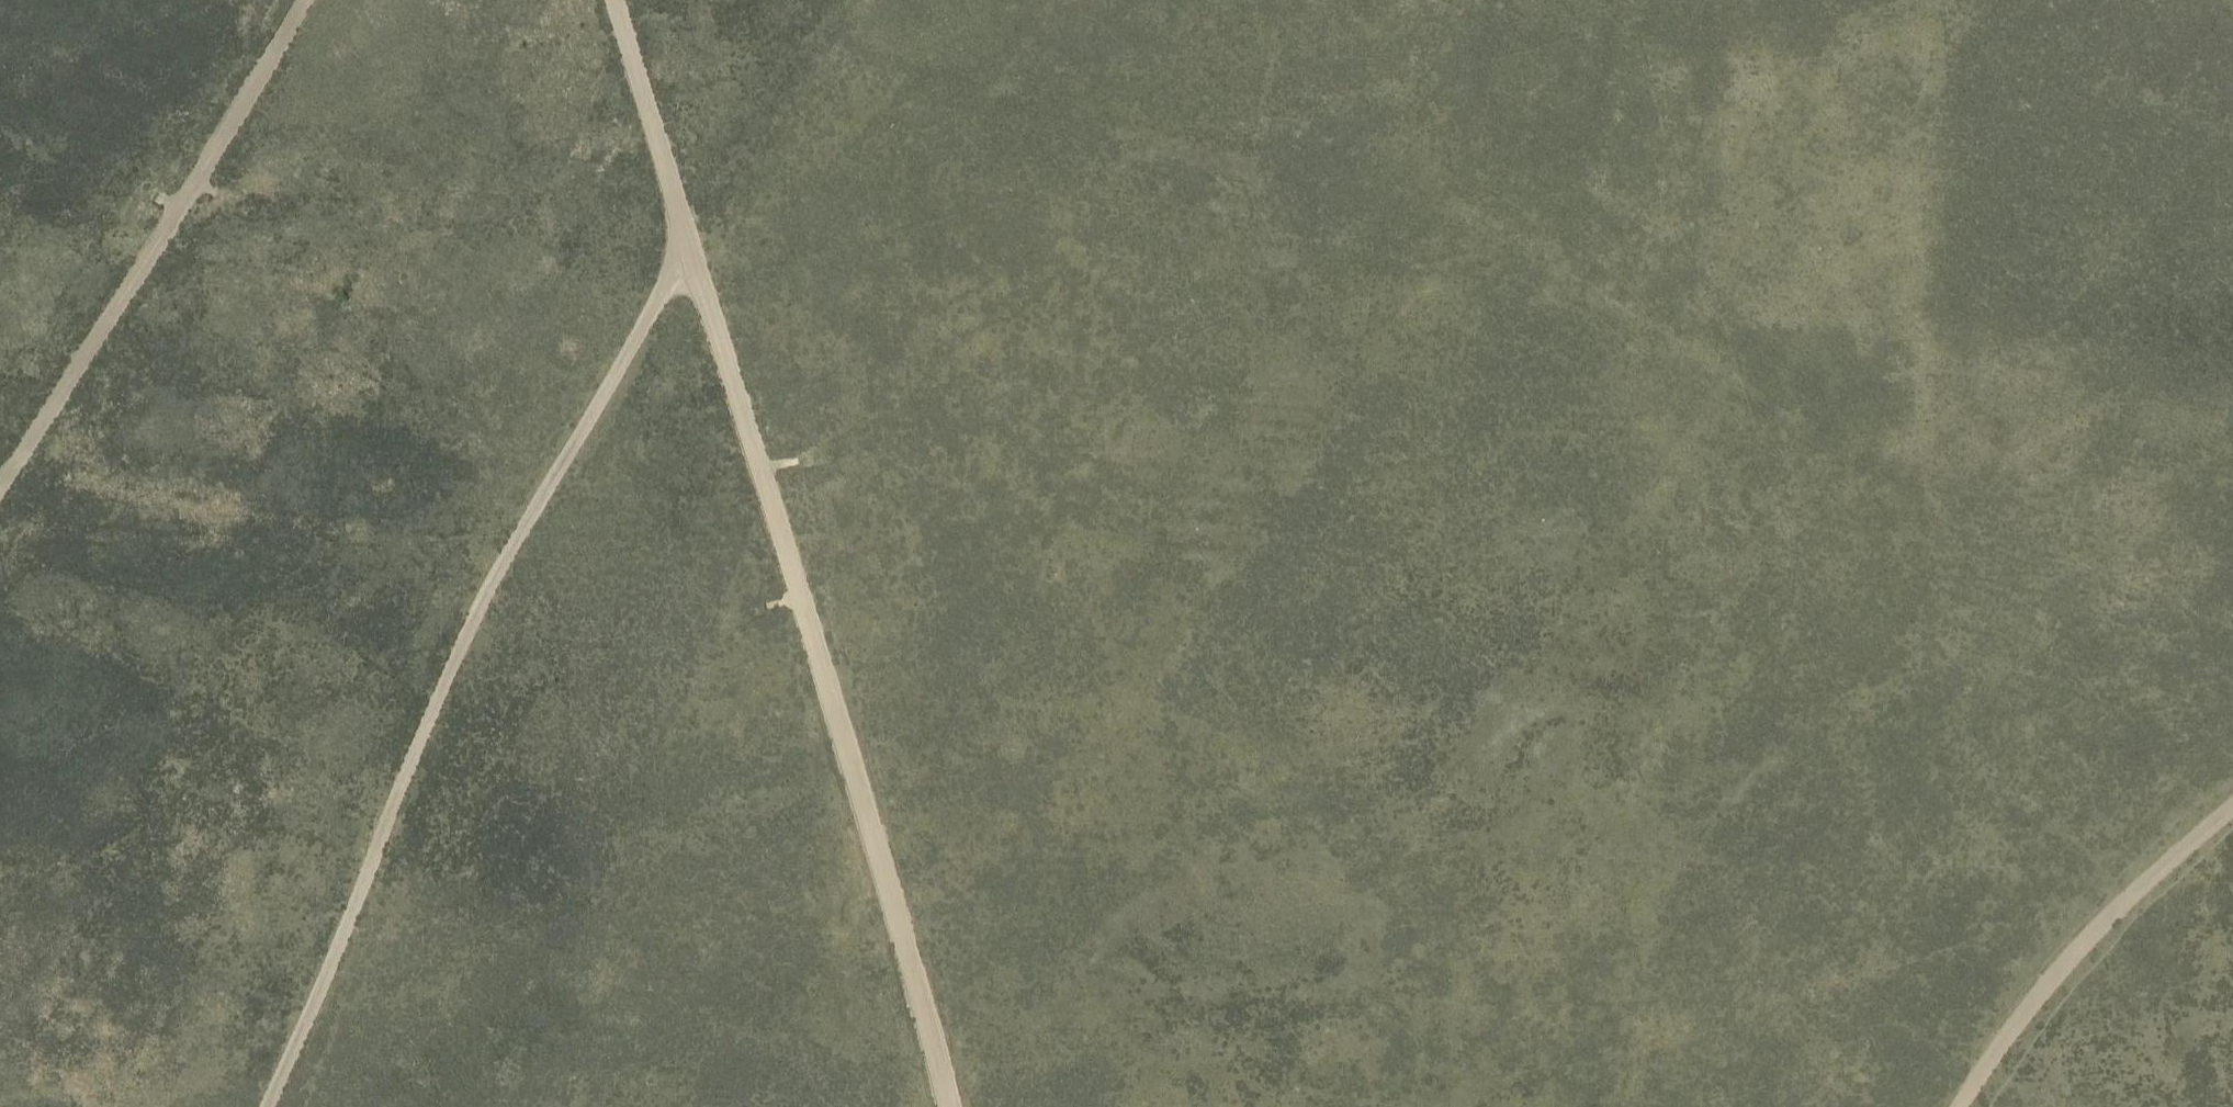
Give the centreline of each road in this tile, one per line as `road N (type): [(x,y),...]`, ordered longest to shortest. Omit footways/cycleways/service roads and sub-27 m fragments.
road 1 (track): [(614,0),(951,1106)]
road 2 (track): [(268,1106),(477,609),(687,250)]
road 3 (track): [(0,484),(303,0)]
road 4 (track): [(1959,1106),(2067,960),(2232,808)]

